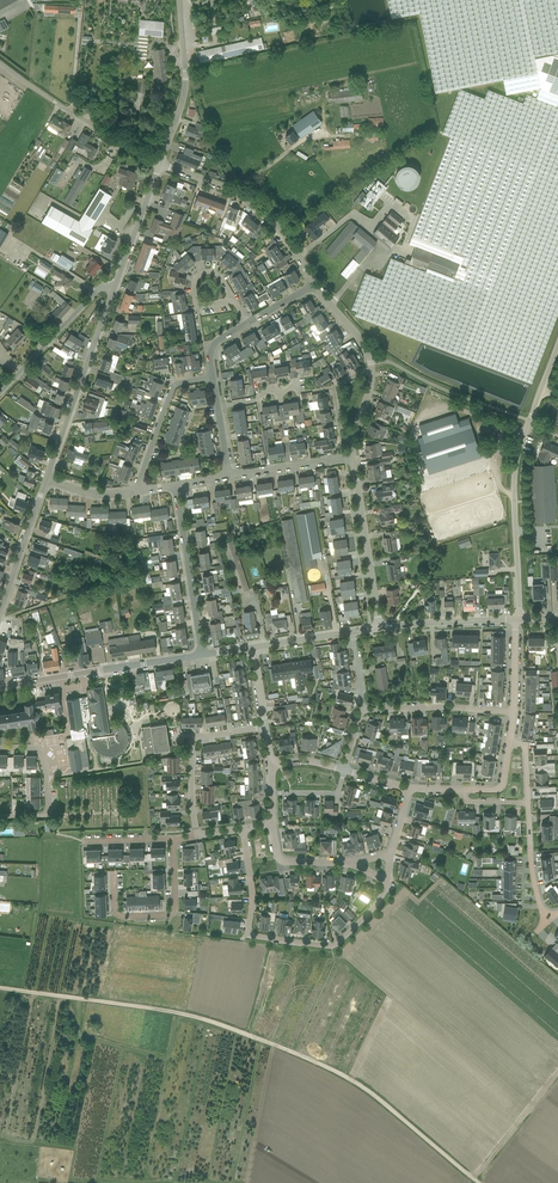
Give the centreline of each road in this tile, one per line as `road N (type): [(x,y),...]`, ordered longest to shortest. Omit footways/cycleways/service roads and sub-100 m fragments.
road 1 (track): [(0,987),(166,1010),(273,1044),(366,1089),(480,1182)]
road 2 (residential): [(388,881),(337,944),(248,935),(252,891),(242,829)]
road 3 (residential): [(0,686),(202,655)]
road 4 (residential): [(315,284),(280,228),(250,202),(160,164)]
road 5 (residential): [(46,479),(114,290)]
road 6 (residential): [(520,619),(514,482),(529,421)]
road 7 (residential): [(353,457),(371,363),(315,284)]
road 8 (residential): [(114,872),(117,914),(174,913),(173,839)]
road 9 (residential): [(380,628),(353,457)]
road 10 (residential): [(202,655),(176,485)]
road 11 (residential): [(197,836),(192,739),(265,727)]
road 12 (unclassified): [(160,164),(186,76),(180,0)]
road 13 (residential): [(0,393),(98,290),(114,290)]
road 14 (residential): [(213,378),(210,354),(220,338),(315,284)]
road 15 (residential): [(363,710),(514,712)]
road 16 (residential): [(0,816),(48,814),(39,751),(0,748)]
road 17 (residential): [(141,490),(172,388),(213,378)]
road 18 (residential): [(0,615),(46,479)]
road 19 (residential): [(380,628),(515,620)]
road 20 (residential): [(114,290),(160,164)]
road 21 (residential): [(353,457),(228,476)]
road 22 (residential): [(160,164),(54,102)]

